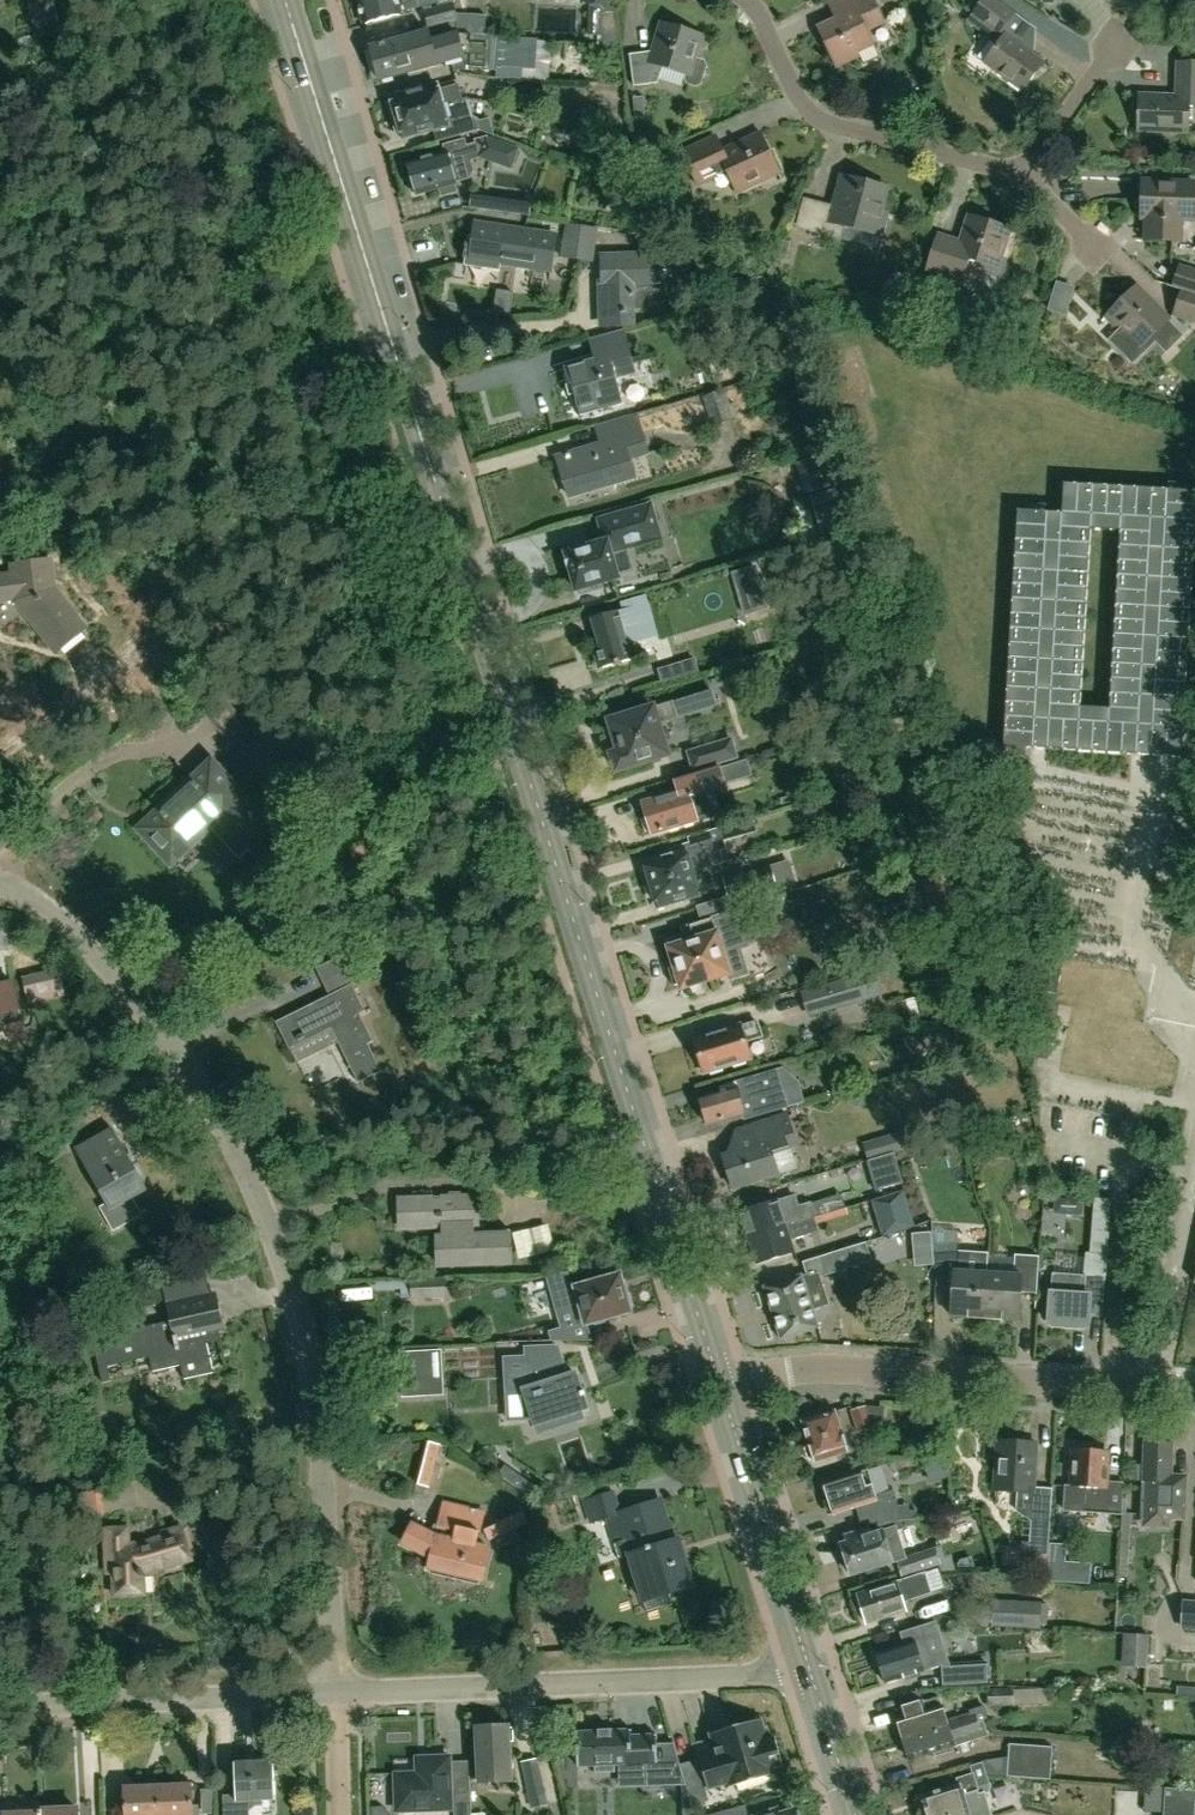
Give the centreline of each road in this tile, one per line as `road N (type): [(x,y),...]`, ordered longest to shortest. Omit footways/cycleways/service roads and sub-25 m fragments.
road 1 (secondary): [(720,1386),(286,0)]
road 2 (residential): [(335,1694),(312,1376),(265,1215),(216,1115),(154,1026),(59,920),(0,884)]
road 3 (residential): [(1194,1393),(829,1369),(720,1386)]
road 4 (residential): [(335,1694),(782,1674),(808,1666)]
road 5 (residential): [(1019,167),(811,115),(747,0)]
road 6 (residential): [(0,1708),(335,1694)]
road 7 (secondary): [(808,1666),(720,1386)]
road 8 (residential): [(1019,167),(1037,154),(1126,28)]
road 9 (secondary): [(855,1814),(808,1666)]
road 10 (residential): [(1106,259),(1019,167)]
road 11 (residential): [(338,1814),(335,1694)]

